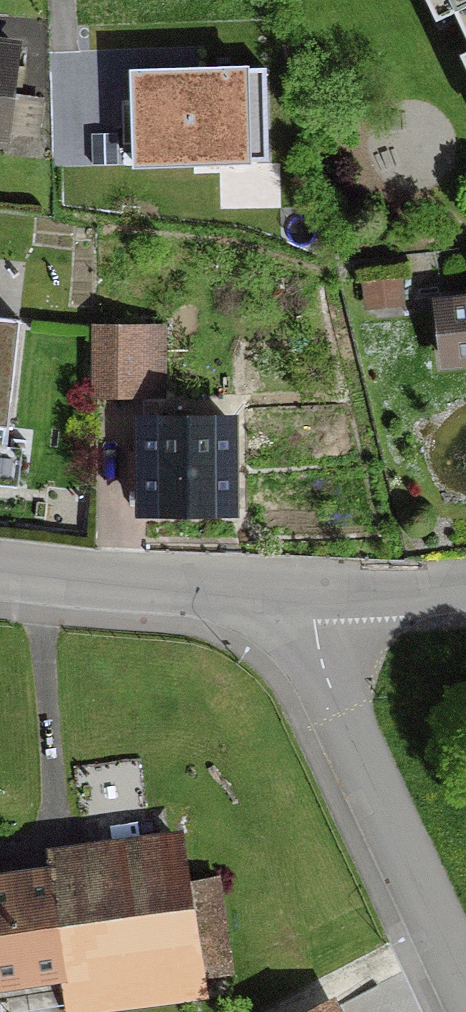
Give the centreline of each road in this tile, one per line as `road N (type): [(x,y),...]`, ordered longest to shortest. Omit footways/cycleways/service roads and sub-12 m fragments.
road 1 (residential): [(465,994),(319,674),(307,591)]
road 2 (residential): [(307,591),(0,574)]
road 3 (residential): [(465,586),(307,591)]

